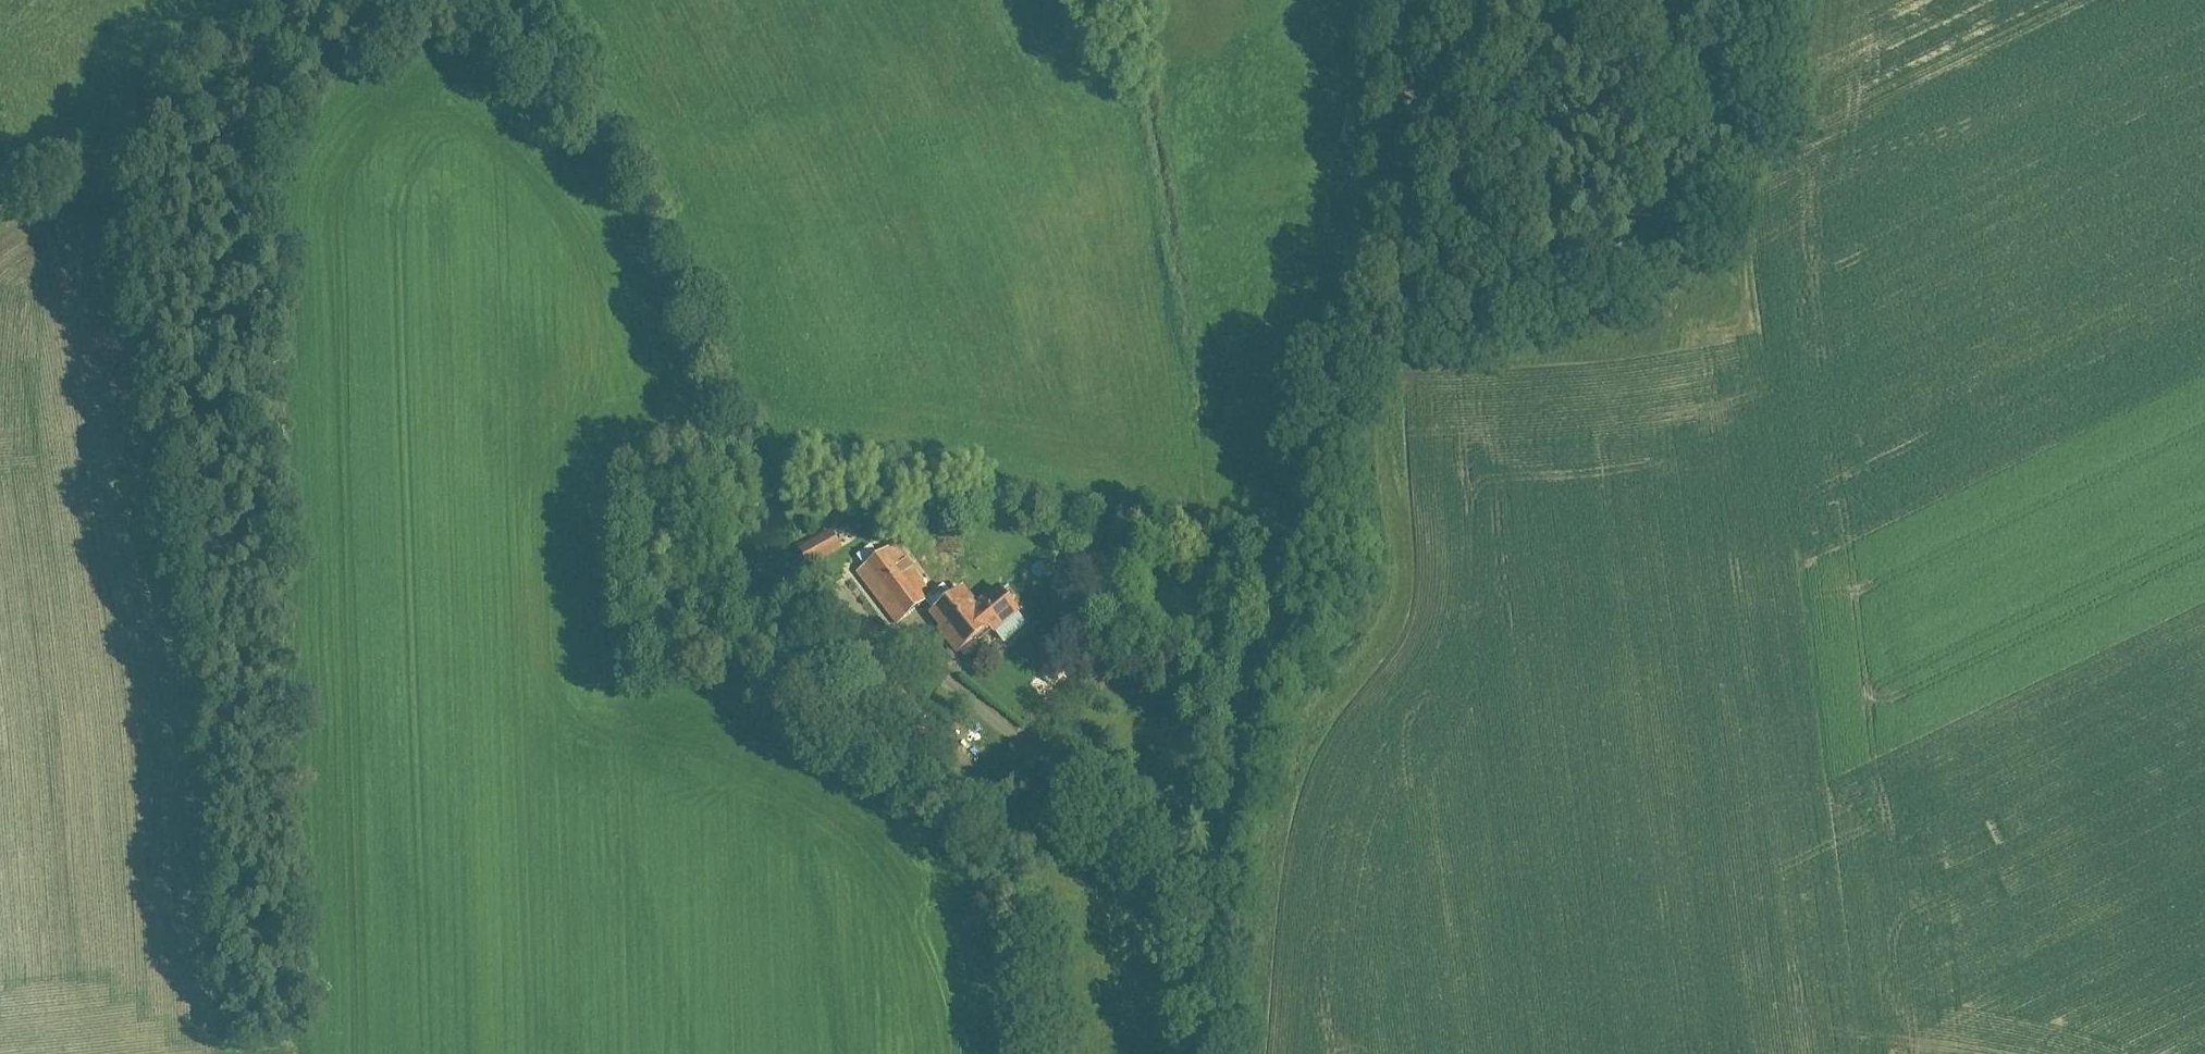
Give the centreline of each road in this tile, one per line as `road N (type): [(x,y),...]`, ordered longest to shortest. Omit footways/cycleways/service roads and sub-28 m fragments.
road 1 (unclassified): [(1437,0),(1318,460),(1231,885),(1219,1053)]
road 2 (track): [(1394,162),(1526,0)]

